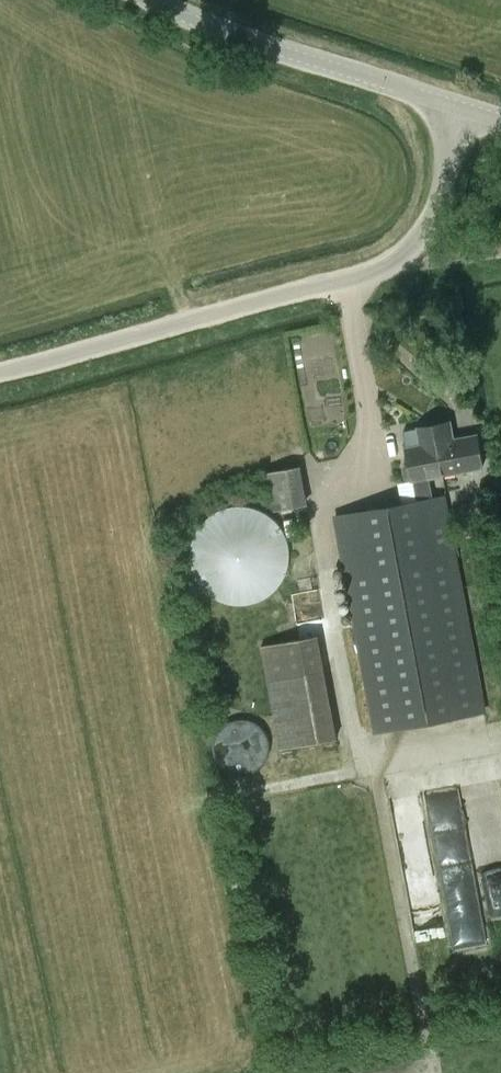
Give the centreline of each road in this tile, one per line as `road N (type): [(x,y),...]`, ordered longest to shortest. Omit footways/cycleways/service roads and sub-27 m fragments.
road 1 (unclassified): [(0,399),(367,289),(436,216),(448,109)]
road 2 (tertiary): [(448,109),(346,84),(138,0)]

